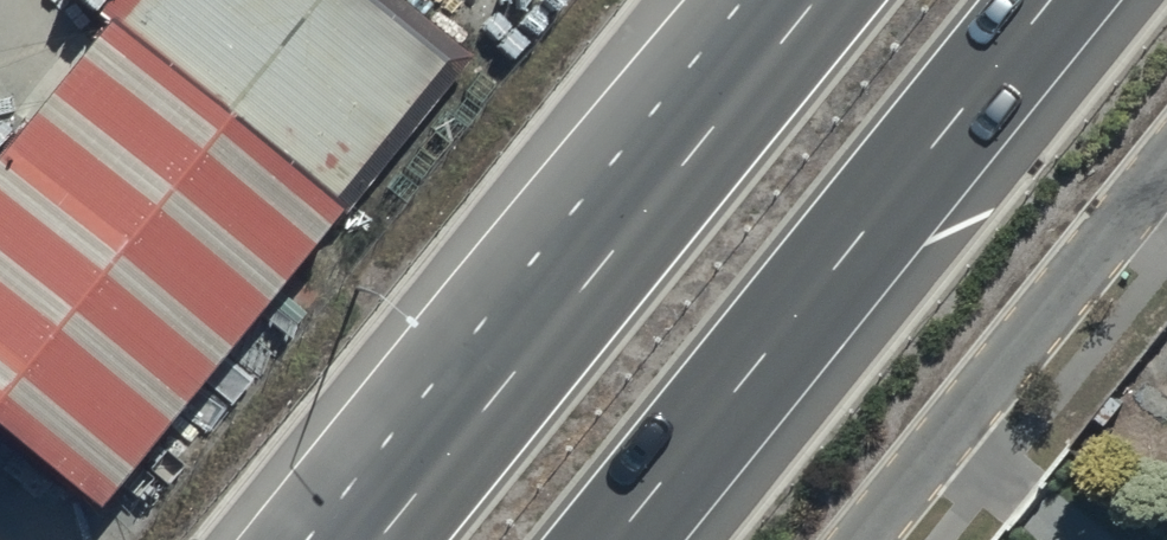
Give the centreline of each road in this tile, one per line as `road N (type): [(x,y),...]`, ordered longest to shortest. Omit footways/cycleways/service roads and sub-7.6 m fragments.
road 1 (trunk): [(265,539),(717,0)]
road 2 (trunk): [(1058,0),(623,539)]
road 3 (trunk): [(369,539),(803,0)]
road 4 (residential): [(1166,159),(861,539)]

